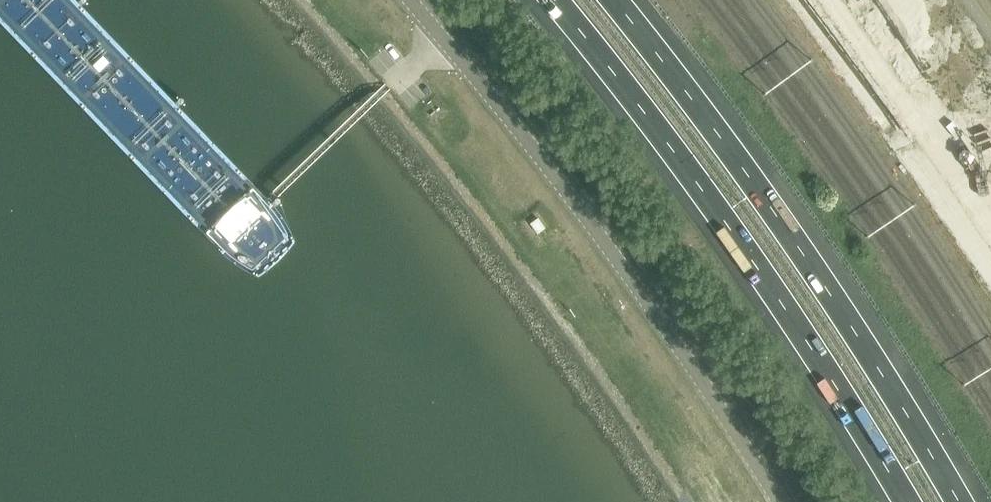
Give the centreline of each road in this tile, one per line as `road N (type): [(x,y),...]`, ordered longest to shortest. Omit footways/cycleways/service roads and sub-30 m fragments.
road 1 (unclassified): [(782,501),(619,262),(410,0)]
road 2 (motorway): [(554,0),(770,281),(907,501)]
road 3 (motorway): [(959,501),(815,272),(613,0)]

